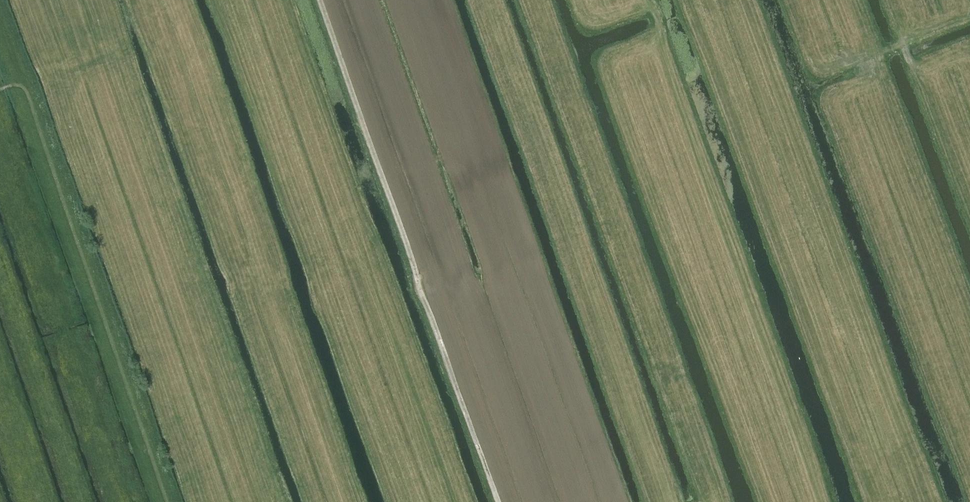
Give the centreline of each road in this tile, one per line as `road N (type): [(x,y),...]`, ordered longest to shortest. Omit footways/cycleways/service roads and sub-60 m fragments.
road 1 (track): [(500,501),(320,0)]

